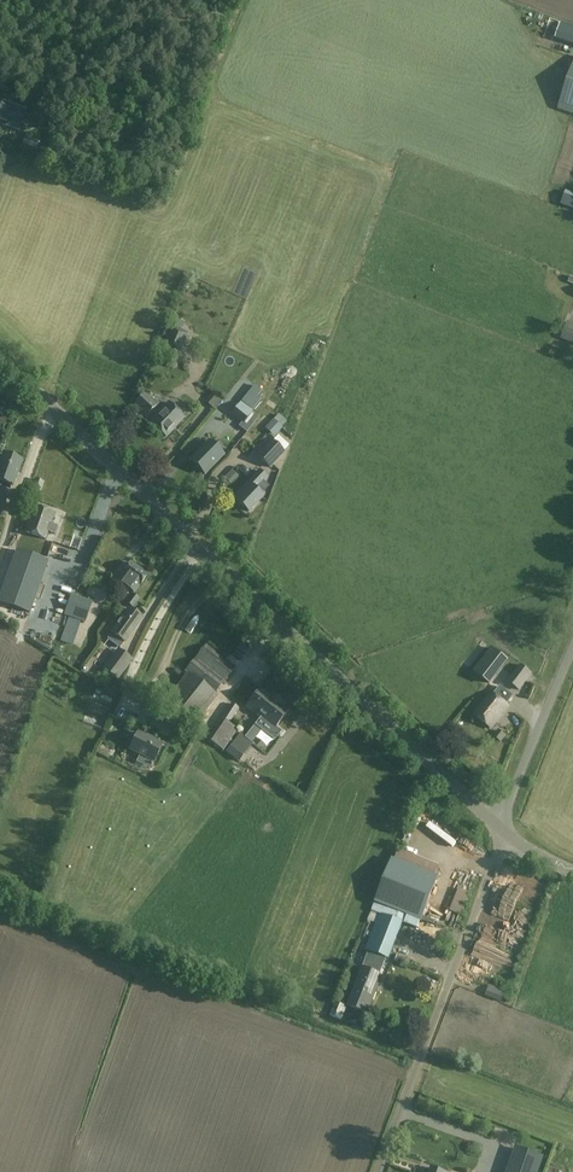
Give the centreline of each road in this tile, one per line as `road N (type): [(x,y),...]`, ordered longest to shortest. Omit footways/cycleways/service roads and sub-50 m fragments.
road 1 (tertiary): [(503,832),(0,360)]
road 2 (unclassified): [(378,1171),(503,832)]
road 3 (unclassified): [(503,832),(572,644)]

